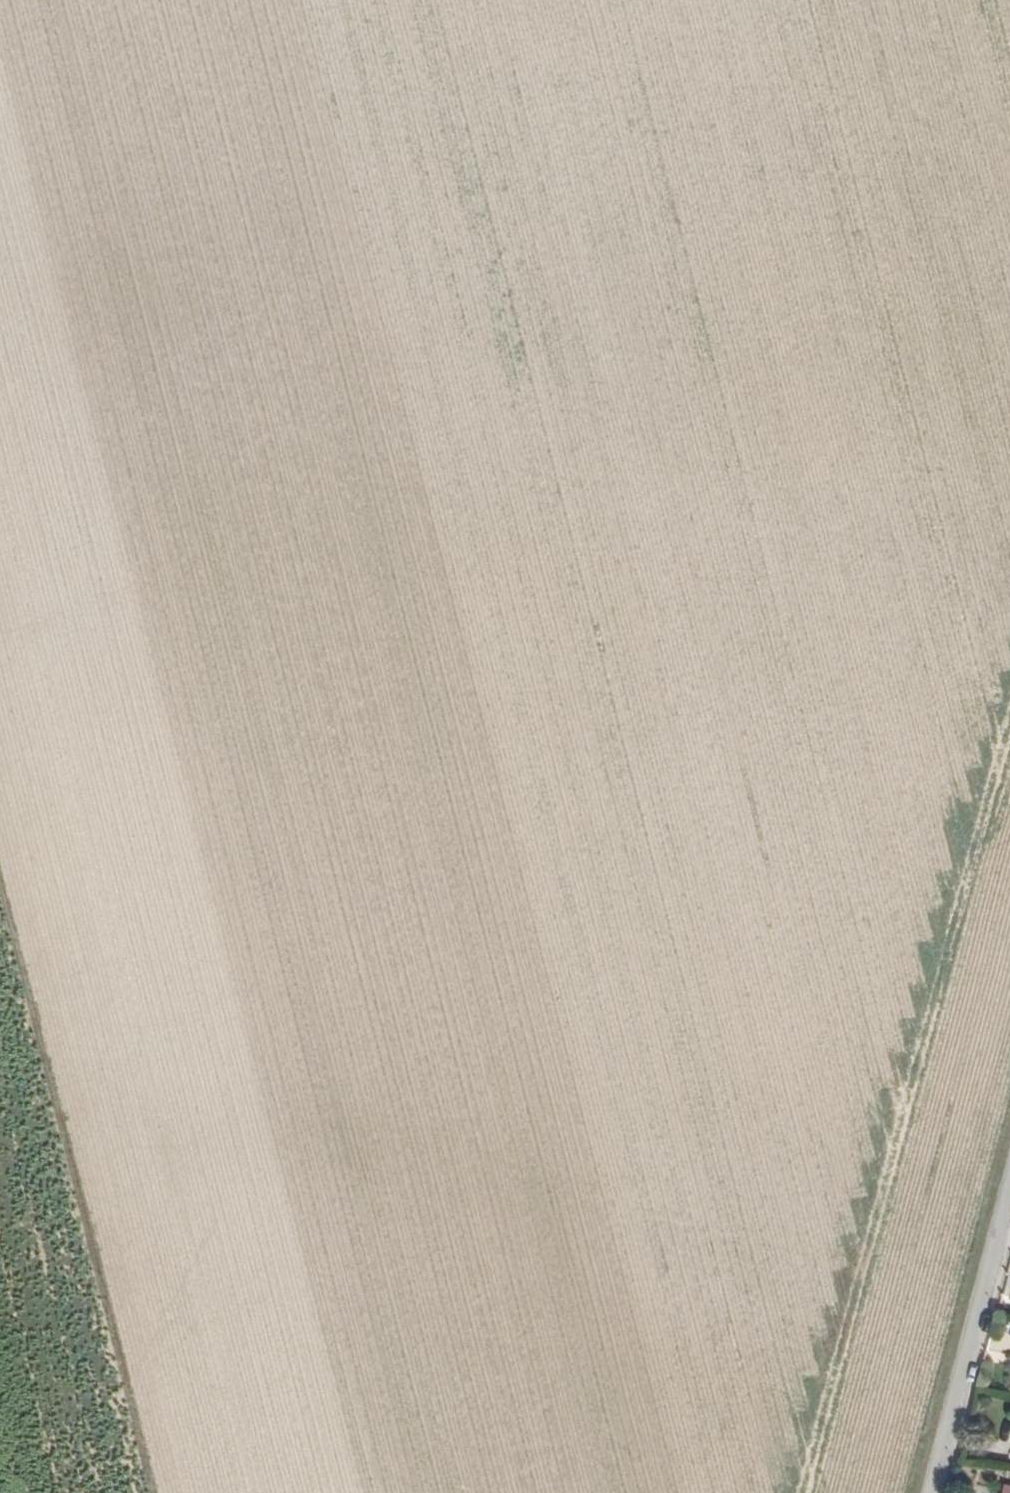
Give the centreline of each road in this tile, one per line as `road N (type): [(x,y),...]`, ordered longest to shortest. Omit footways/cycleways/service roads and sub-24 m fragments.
road 1 (residential): [(933,1492),(1009,1197)]

